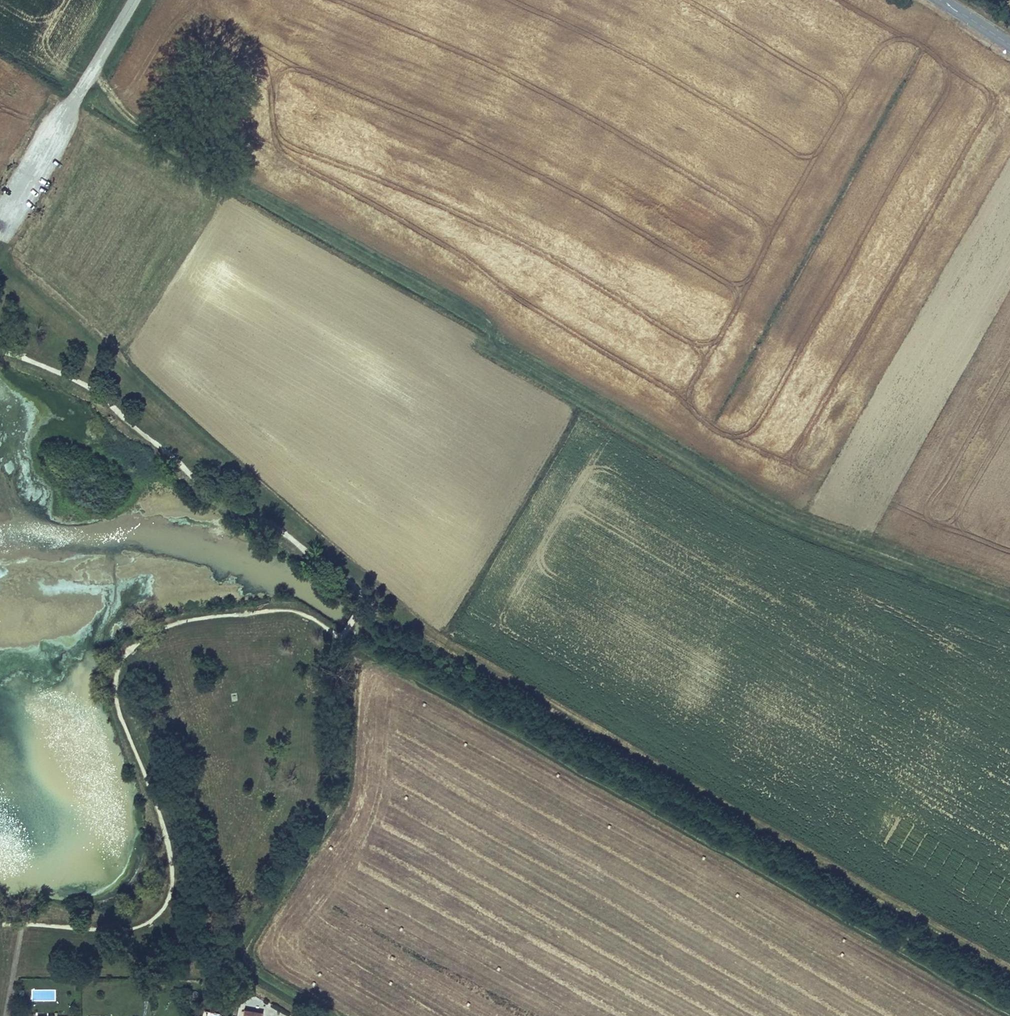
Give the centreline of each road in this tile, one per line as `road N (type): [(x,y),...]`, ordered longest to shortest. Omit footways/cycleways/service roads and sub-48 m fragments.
road 1 (track): [(1009,599),(782,515),(497,351)]
road 2 (track): [(92,67),(145,131),(485,321),(497,351)]

